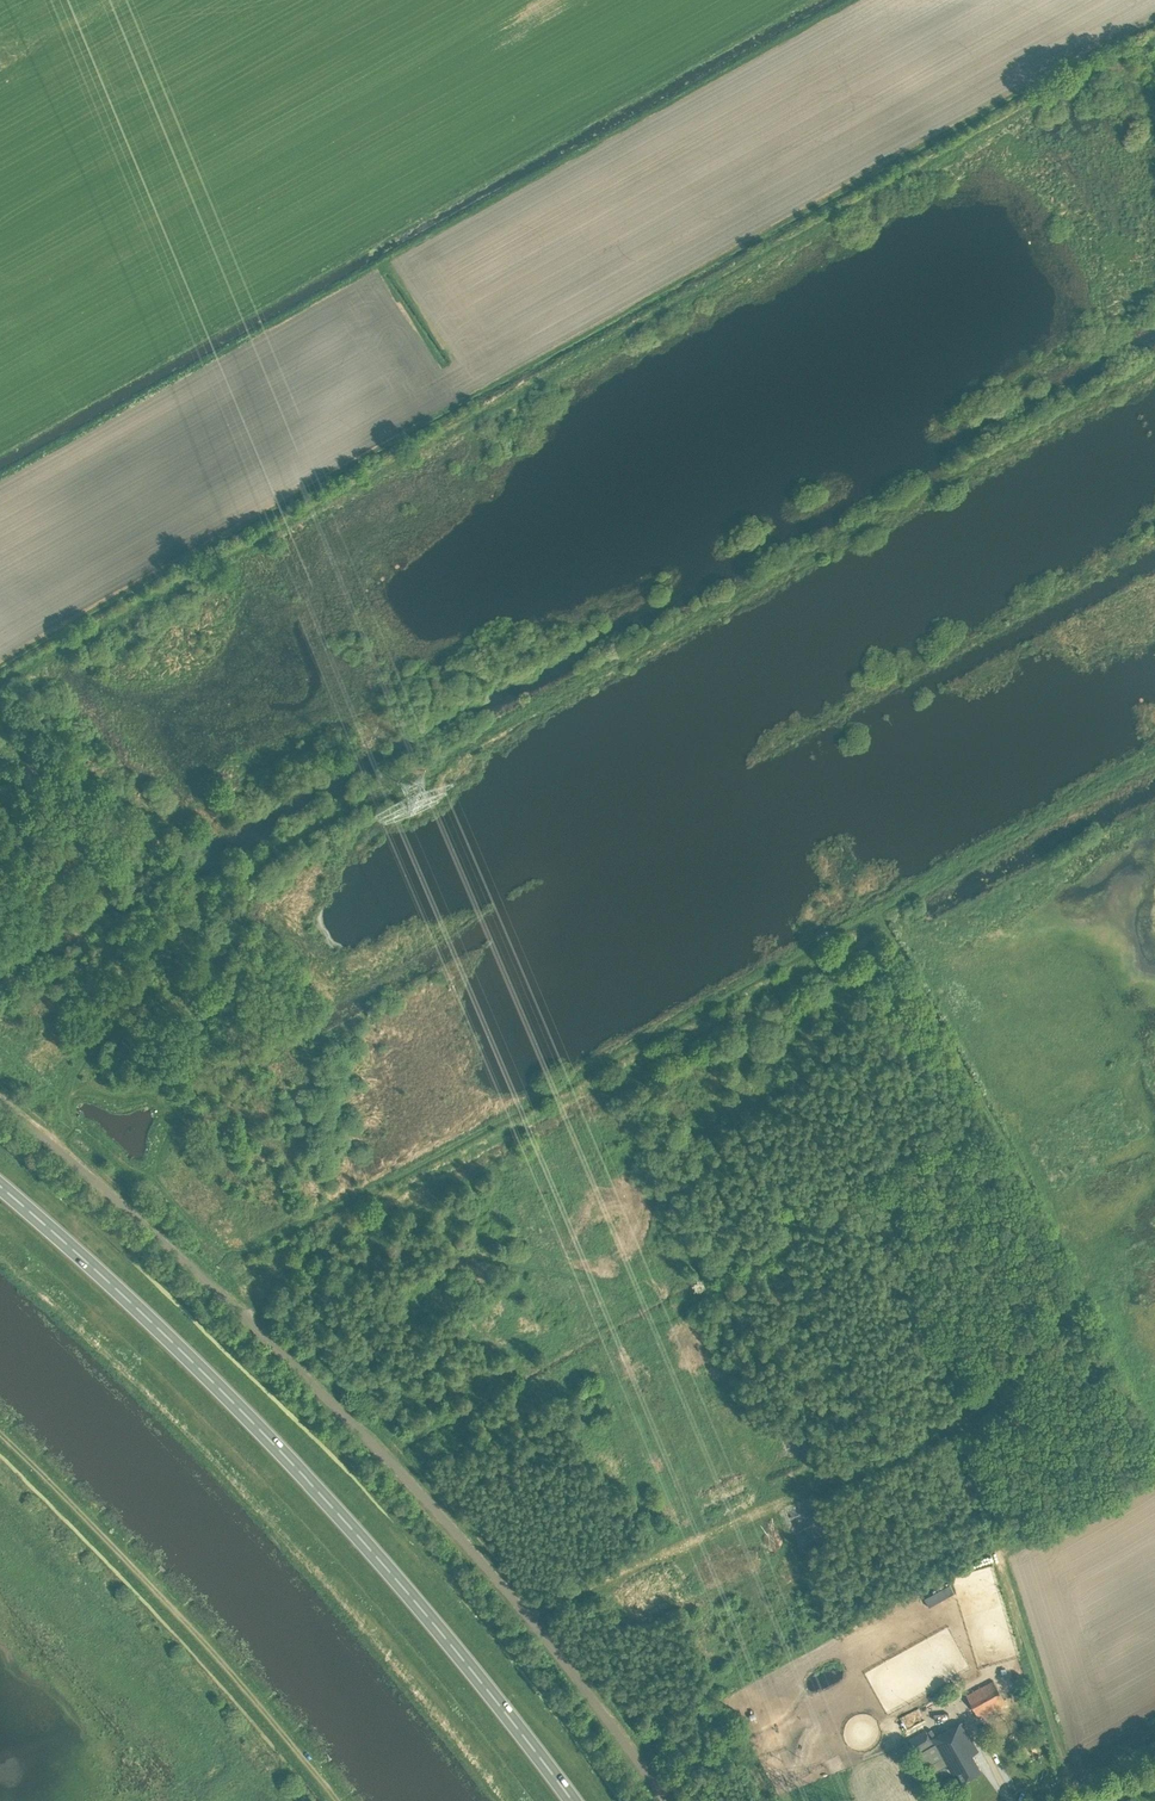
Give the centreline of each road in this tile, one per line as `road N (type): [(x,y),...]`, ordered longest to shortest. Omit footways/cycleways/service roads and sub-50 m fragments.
road 1 (unclassified): [(665,1800),(508,1587),(352,1424),(0,1104)]
road 2 (trunk): [(574,1800),(309,1481),(207,1375),(0,1186)]
road 3 (track): [(0,1432),(228,1668),(337,1800)]

